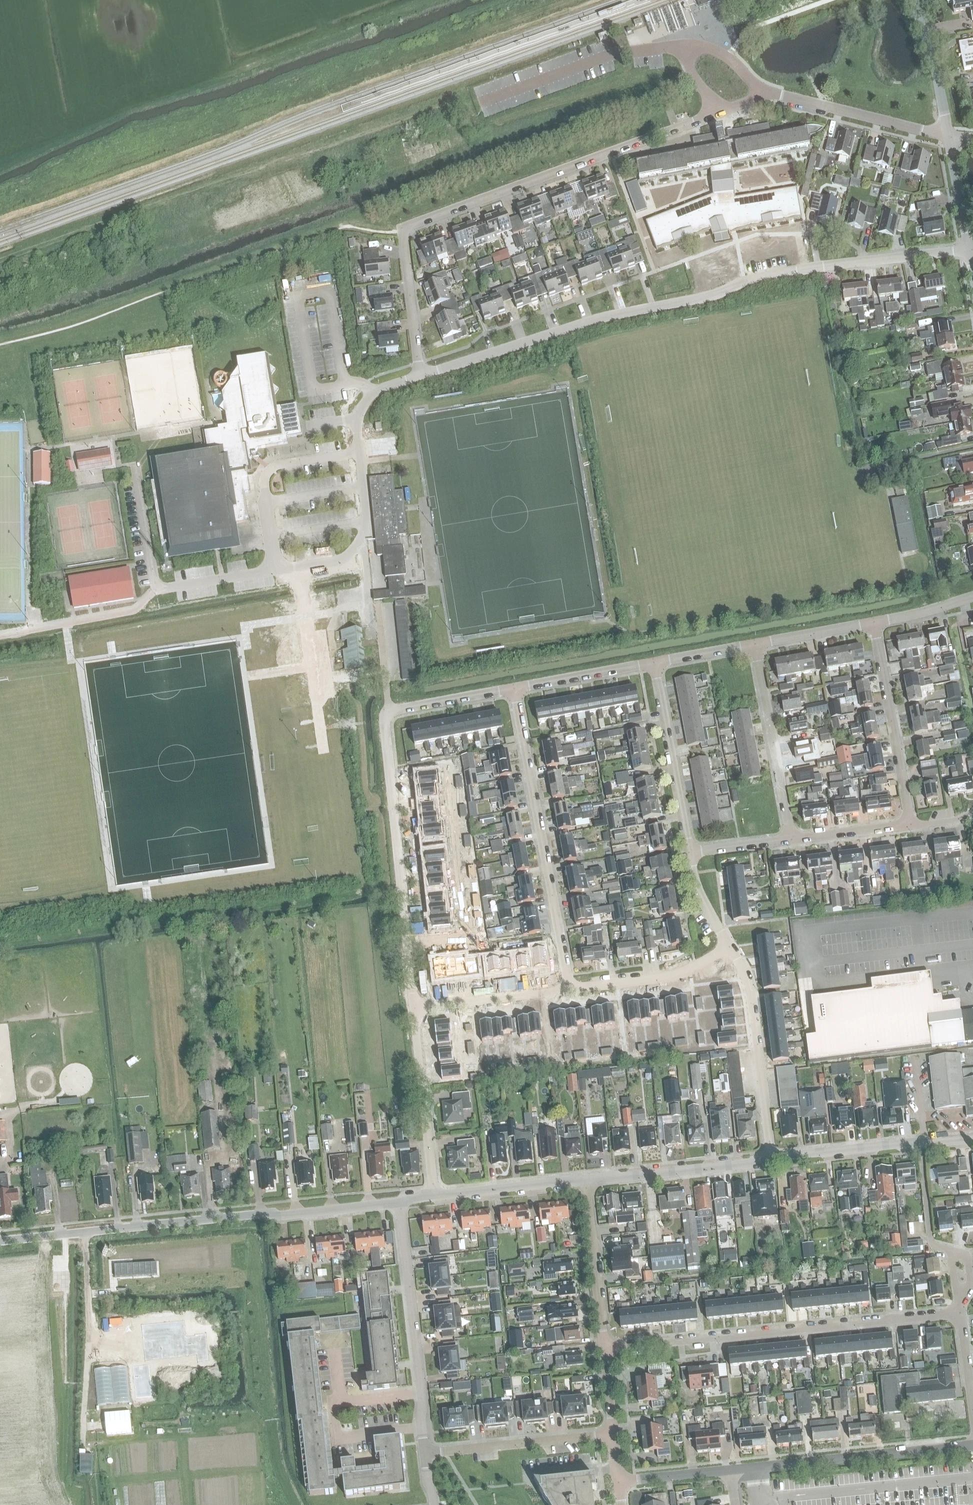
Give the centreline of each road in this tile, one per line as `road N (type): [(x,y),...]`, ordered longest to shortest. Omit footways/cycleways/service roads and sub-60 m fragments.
road 1 (residential): [(420,375),(406,227),(765,94),(947,134)]
road 2 (residential): [(420,375),(744,281),(969,249)]
road 3 (unclassified): [(159,587),(347,556),(366,536),(358,412),(375,389),(420,375)]
road 4 (unclassified): [(0,1242),(399,1202)]
road 5 (residential): [(606,1348),(961,1314)]
road 6 (residential): [(571,989),(514,688)]
road 7 (unclassified): [(414,1009),(389,713)]
road 8 (residential): [(732,1470),(972,1446)]
road 9 (residential): [(425,1427),(399,1202)]
road 10 (residential): [(772,1161),(748,981),(729,948)]
road 11 (residential): [(910,825),(874,623)]
road 12 (track): [(426,0),(234,69)]
road 13 (residential): [(791,839),(755,644)]
road 14 (residential): [(692,851),(654,663)]
road 15 (unclassified): [(434,1195),(414,1009)]
road 16 (residential): [(427,1452),(613,1433)]
road 17 (unclassified): [(587,1180),(772,1161)]
road 18 (residential): [(425,1427),(338,1438),(334,1352)]
road 19 (residential): [(606,1348),(587,1180)]
road 20 (residential): [(571,989),(673,976),(729,948)]
road 21 (residential): [(414,1009),(571,989)]
road 22 (unclassified): [(434,1195),(587,1180)]
road 23 (unclassified): [(772,1161),(920,1146)]
road 24 (residential): [(514,688),(654,663)]
road 25 (unclassified): [(947,134),(915,0)]
road 26 (residential): [(389,713),(514,688)]
road 27 (residential): [(920,1146),(932,1245),(952,1256)]
road 28 (residential): [(755,644),(874,623)]
road 29 (residential): [(791,839),(910,825)]

